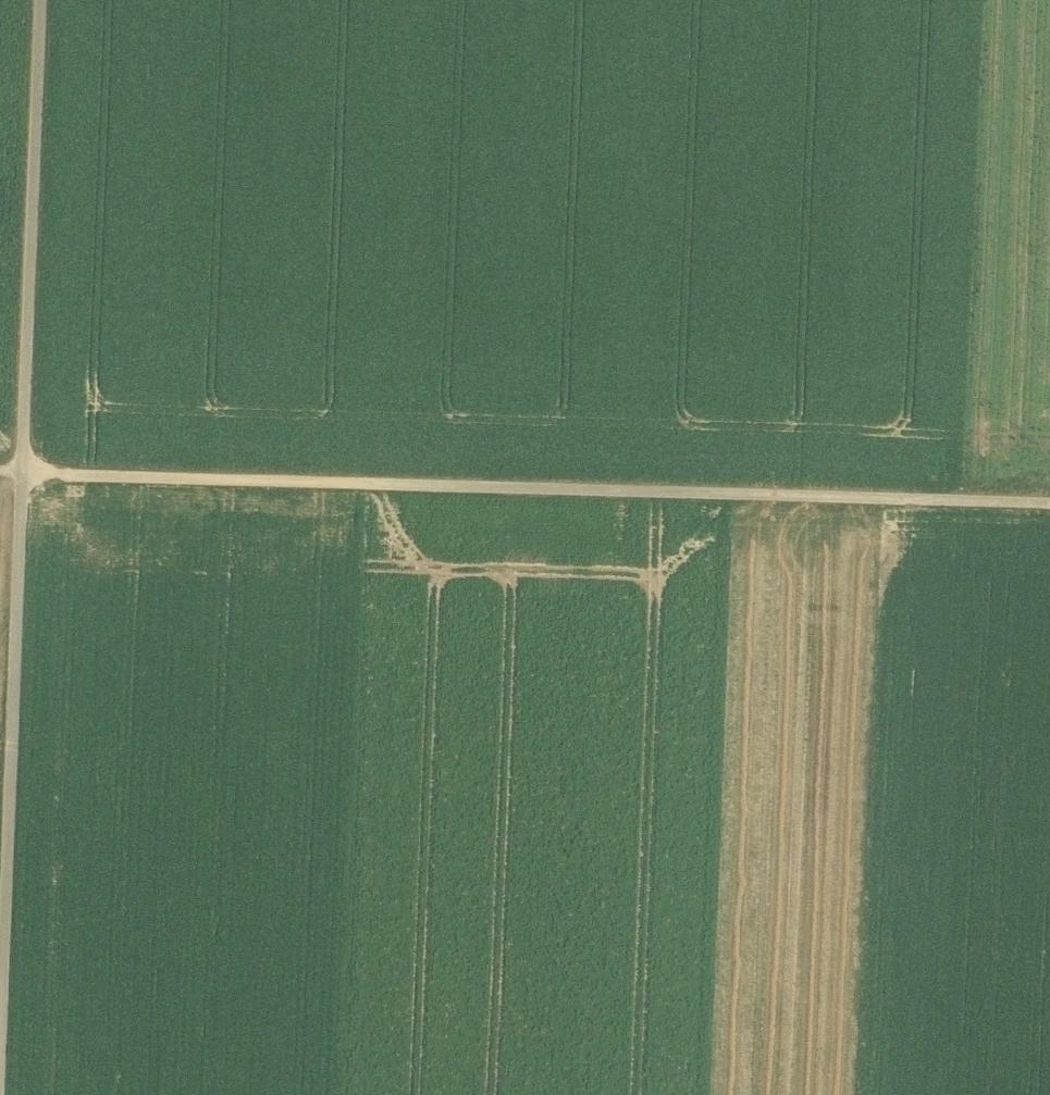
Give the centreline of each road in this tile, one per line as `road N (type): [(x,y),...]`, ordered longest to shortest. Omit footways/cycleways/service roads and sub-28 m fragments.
road 1 (track): [(0,1088),(41,0)]
road 2 (track): [(0,472),(1049,505)]

